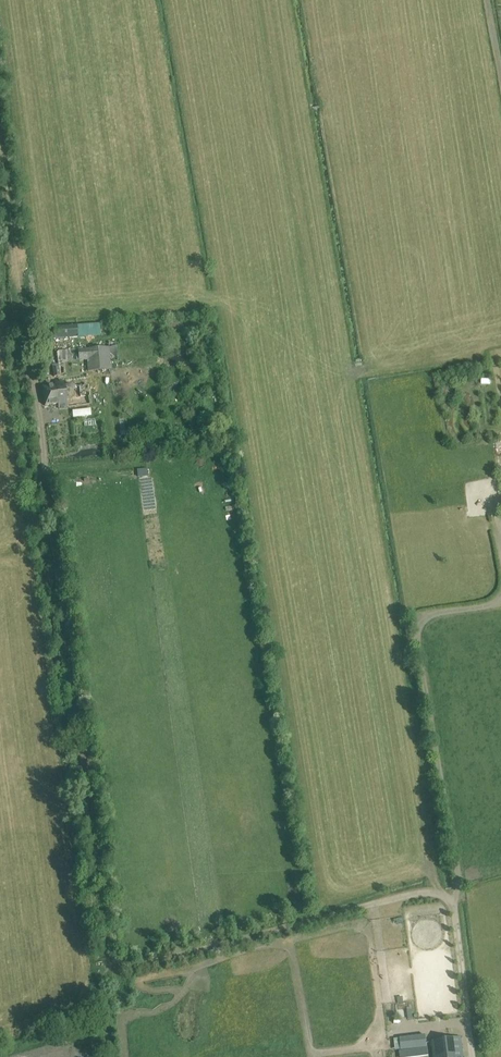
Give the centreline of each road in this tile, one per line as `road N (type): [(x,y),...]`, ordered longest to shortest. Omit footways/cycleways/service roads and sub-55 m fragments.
road 1 (track): [(0,153),(109,952),(120,962)]
road 2 (track): [(453,907),(459,878),(417,623),(500,604)]
road 3 (track): [(120,962),(140,965),(410,894),(448,896),(453,907)]

